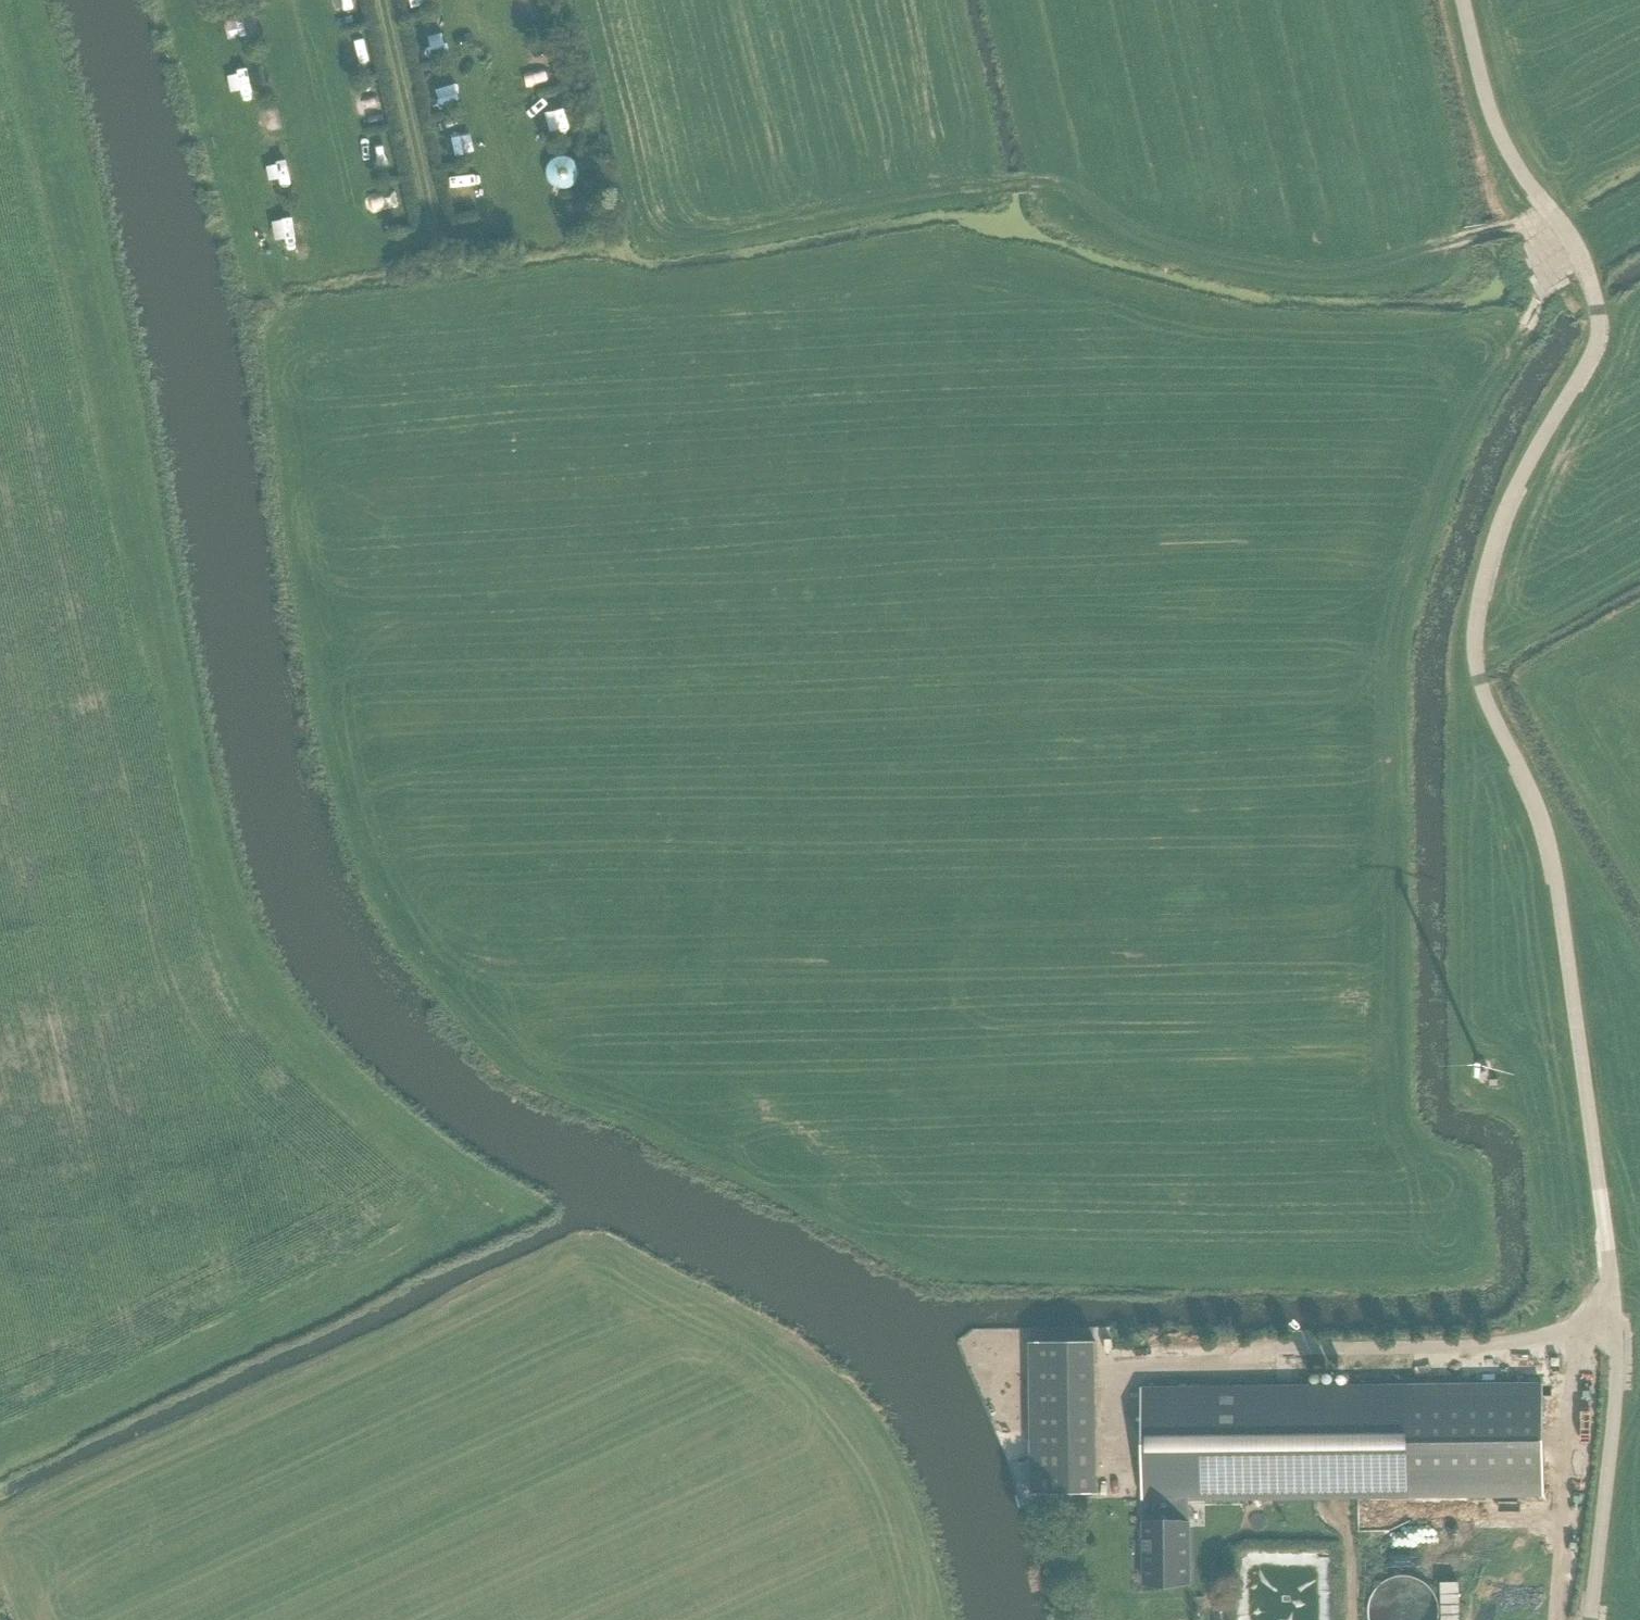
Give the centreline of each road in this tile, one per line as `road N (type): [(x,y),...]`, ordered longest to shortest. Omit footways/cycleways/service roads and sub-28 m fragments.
road 1 (unclassified): [(1597,1619),(1621,1391),(1612,1251),(1553,845),(1490,695),(1482,649),(1518,503),(1600,346),(1599,310),(1578,252),(1499,131),(1463,0)]

